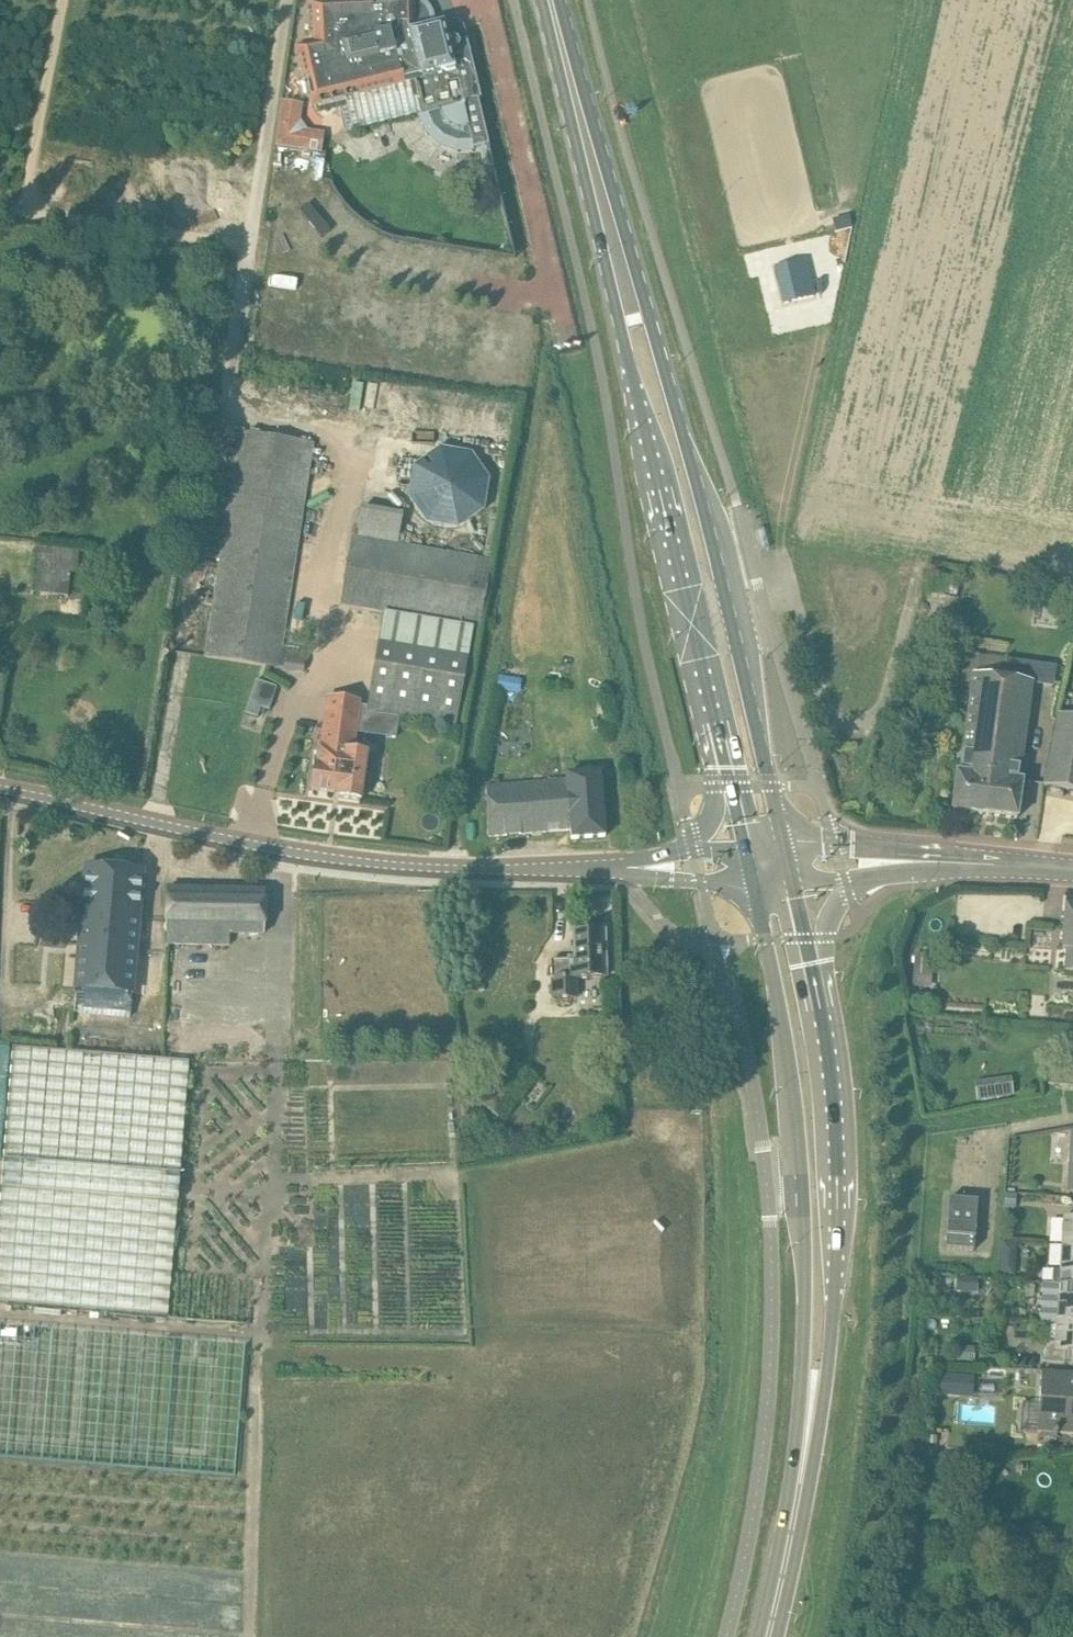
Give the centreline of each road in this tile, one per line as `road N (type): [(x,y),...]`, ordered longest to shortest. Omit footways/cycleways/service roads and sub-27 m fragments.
road 1 (primary): [(785,843),(652,320),(557,21)]
road 2 (primary): [(557,21),(730,787)]
road 3 (tertiary): [(0,792),(375,864),(626,867)]
road 4 (primary): [(753,880),(791,1067),(801,1162),(801,1483)]
road 5 (primary): [(801,1483),(826,1384),(834,1299),(833,1087),(812,962)]
road 6 (primary): [(768,1636),(801,1483)]
road 7 (secondary): [(938,861),(852,844),(785,843)]
road 8 (secondary): [(1072,870),(938,861)]
road 9 (tertiary): [(626,867),(673,879),(753,880)]

